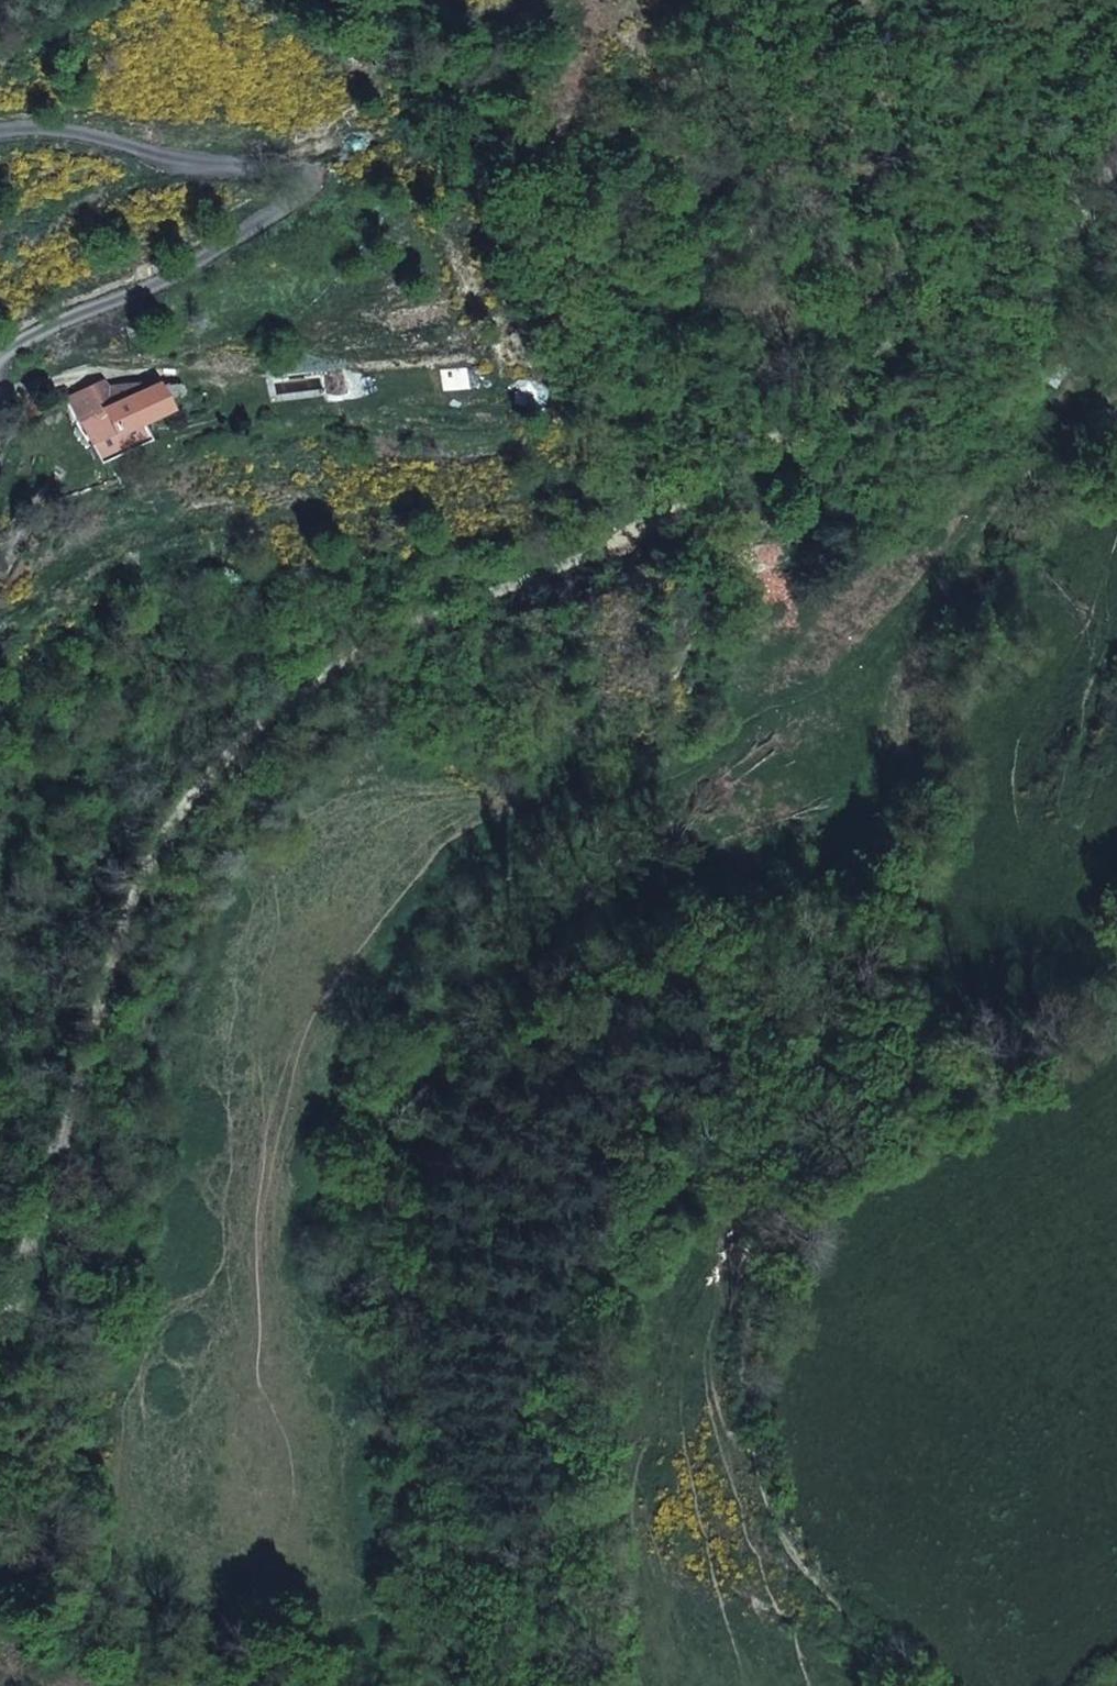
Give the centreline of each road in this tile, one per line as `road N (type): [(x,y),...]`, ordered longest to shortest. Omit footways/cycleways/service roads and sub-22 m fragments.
road 1 (track): [(1116,161),(618,530),(314,672),(183,830),(80,1107),(0,1352)]

